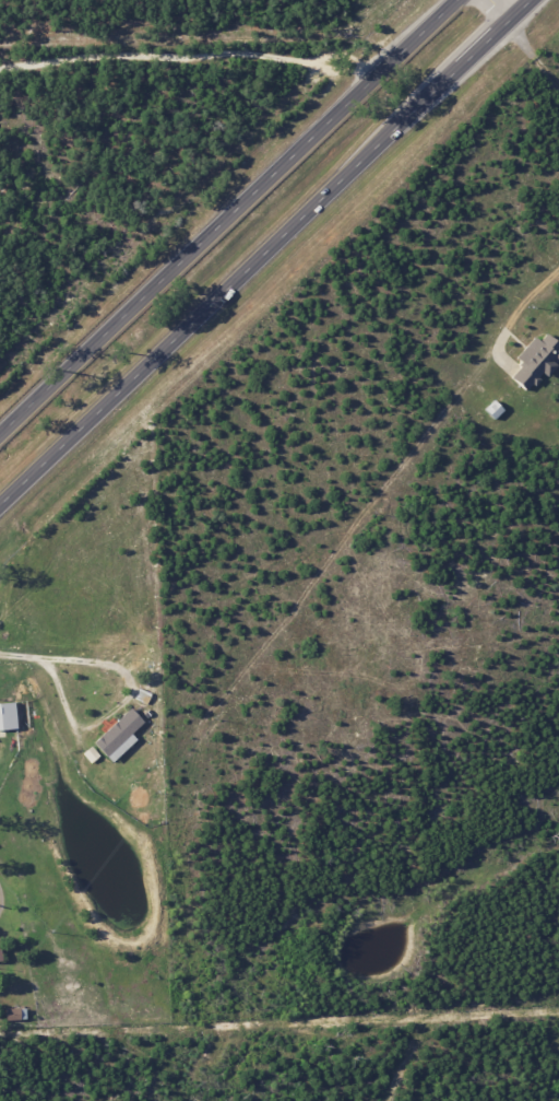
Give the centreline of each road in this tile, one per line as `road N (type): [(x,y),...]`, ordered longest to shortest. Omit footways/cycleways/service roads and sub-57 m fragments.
road 1 (trunk): [(0,505),(530,0)]
road 2 (trunk): [(454,0),(0,432)]
road 3 (residential): [(0,67),(144,54),(395,57)]

